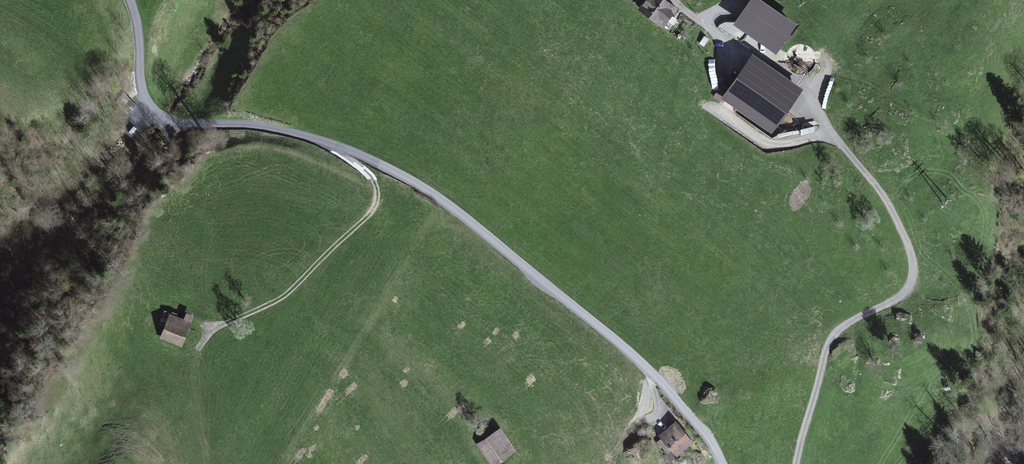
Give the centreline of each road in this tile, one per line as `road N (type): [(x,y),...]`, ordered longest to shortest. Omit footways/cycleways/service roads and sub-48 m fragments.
road 1 (track): [(128,0),(138,100),(149,117),(164,124),(301,131),(427,182),(662,370),(713,423),(732,463)]
road 2 (track): [(802,463),(825,354),(848,319),(914,285),(924,265),(922,239),(879,173),(814,108)]
road 3 (track): [(339,141),(376,173),(381,192),(367,216),(277,299),(203,330)]

